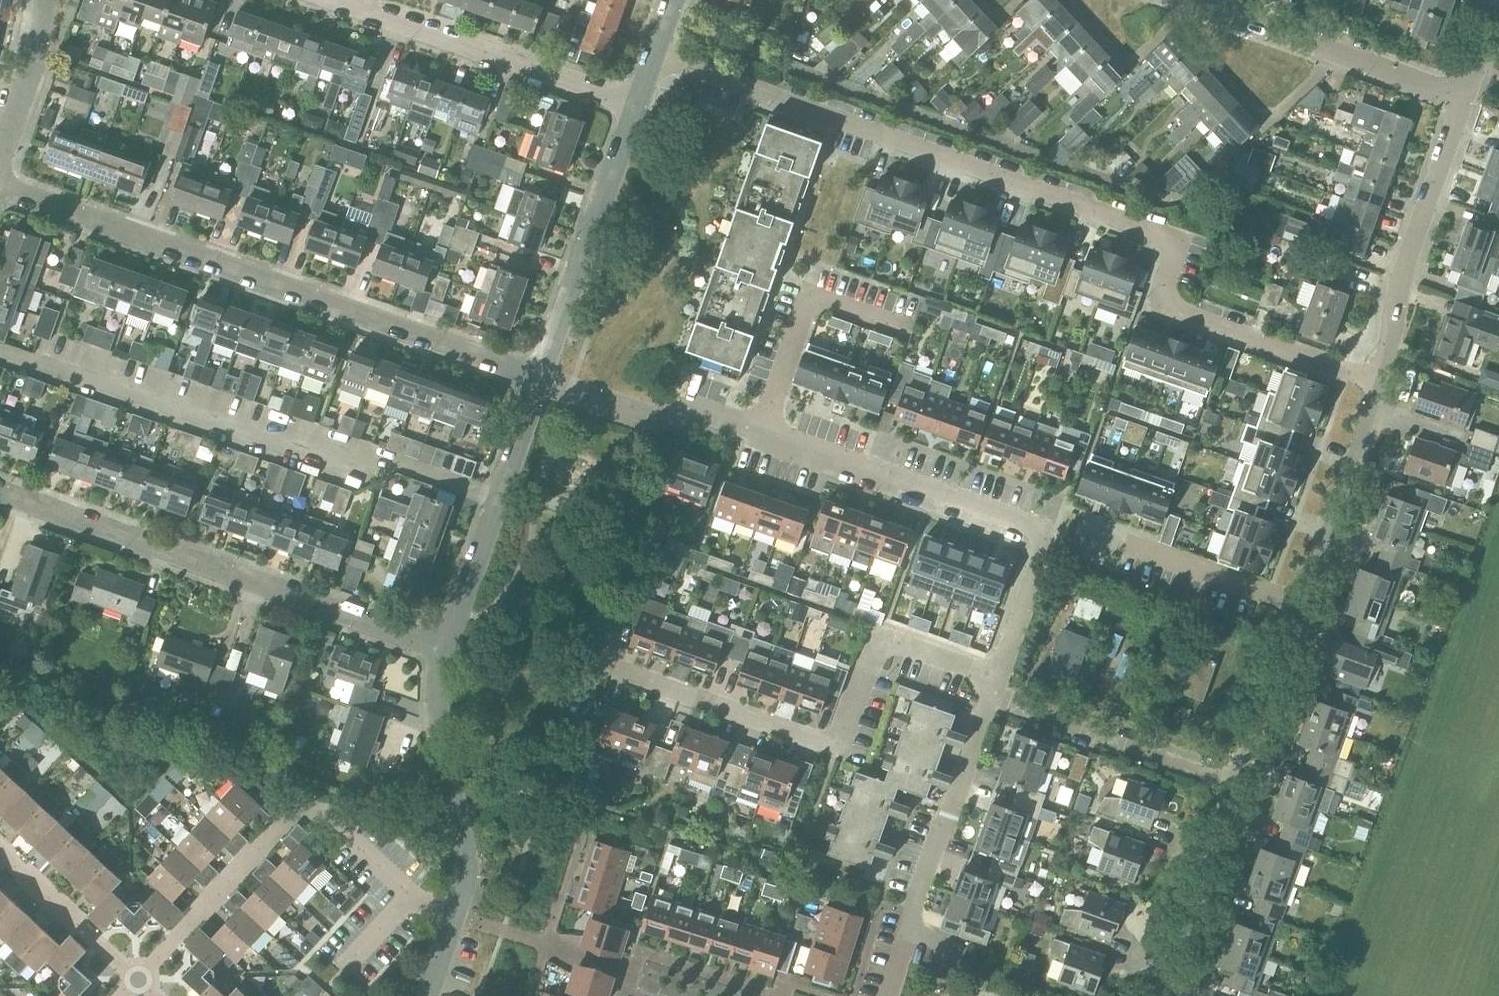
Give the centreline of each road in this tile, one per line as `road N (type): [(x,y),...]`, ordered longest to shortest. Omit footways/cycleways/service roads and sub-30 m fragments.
road 1 (residential): [(1381,384),(1177,310),(1167,301),(1173,243),(1161,232),(655,55)]
road 2 (residential): [(0,182),(542,378)]
road 3 (residential): [(599,661),(835,743),(884,643),(999,678)]
road 4 (residential): [(445,648),(0,493)]
road 5 (residential): [(999,678),(1050,538),(1034,523),(760,432)]
road 6 (residential): [(407,897),(328,810),(305,804),(138,983)]
road 7 (residential): [(637,107),(337,0)]
road 8 (unclassified): [(1381,384),(1403,288),(1450,173),(1466,98)]
road 9 (unclassified): [(542,378),(637,107)]
road 10 (unclassified): [(445,648),(542,378)]
road 11 (unclassified): [(457,916),(465,847),(438,722),(445,648)]
road 12 (residential): [(991,702),(1235,786)]
road 13 (residential): [(760,432),(810,293),(911,330)]
road 14 (unclassified): [(1299,611),(1381,384)]
road 15 (residential): [(915,930),(991,702)]
road 16 (residential): [(760,432),(673,408),(644,415),(542,378)]
road 17 (unclassified): [(1178,995),(1235,786)]
road 18 (residential): [(1105,539),(1299,611)]
road 19 (unclassified): [(1466,98),(1279,32)]
road 20 (unclassified): [(1235,786),(1299,611)]
road 21 (residential): [(138,983),(0,861)]
road 22 (residential): [(0,159),(37,53),(44,0)]

